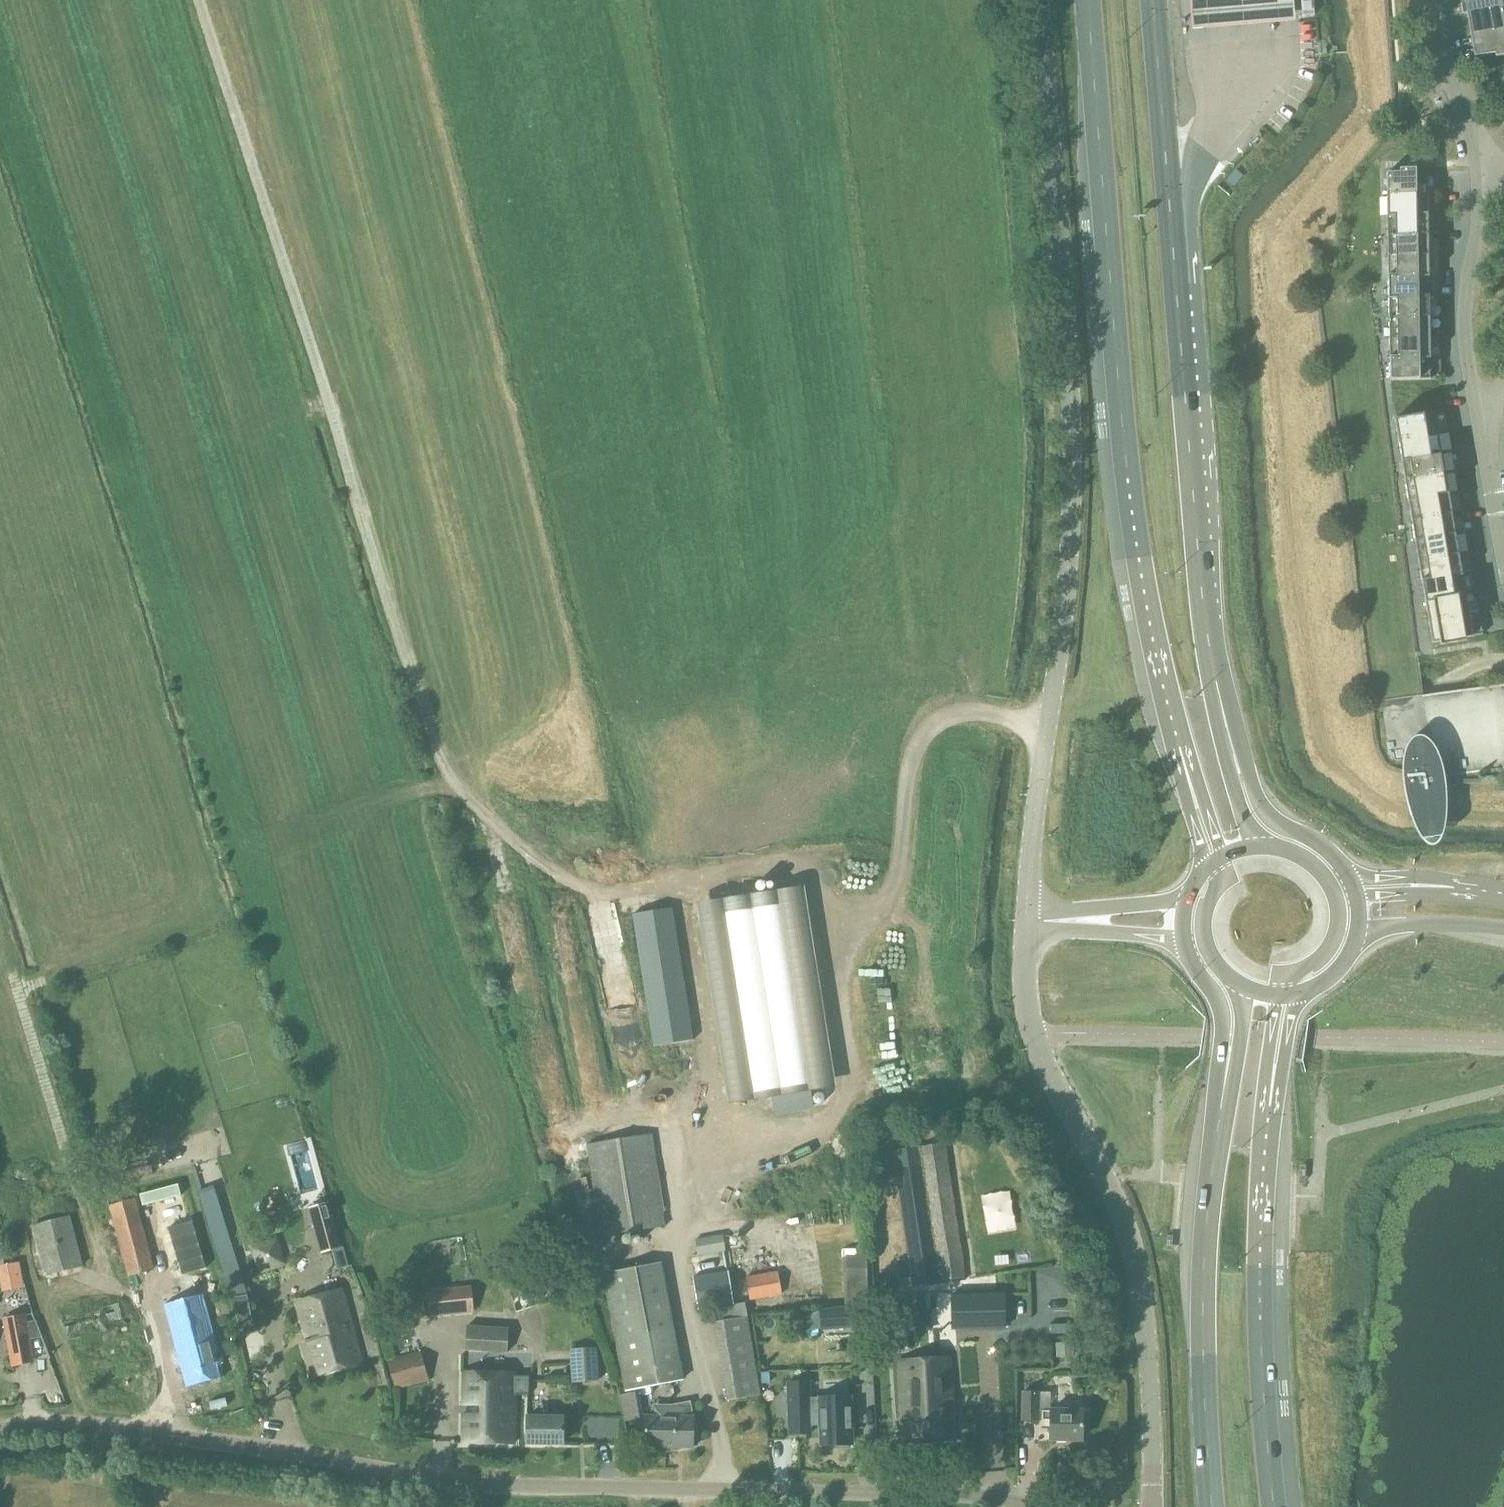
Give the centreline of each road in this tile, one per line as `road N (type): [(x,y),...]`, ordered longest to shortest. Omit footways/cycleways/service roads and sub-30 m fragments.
road 1 (track): [(202,0),(442,769),(549,871),(579,885),(647,888),(787,865),(802,870),(840,928),(848,957)]
road 2 (unclassified): [(1029,1506),(973,1495),(463,1483),(153,1434),(0,1429)]
road 3 (unclassified): [(1029,920),(1074,508),(1071,374),(1038,0)]
road 4 (primary): [(1086,0),(1126,471),(1157,661),(1186,768)]
road 5 (primary): [(1227,730),(1203,596),(1155,0)]
road 6 (track): [(1047,725),(965,712),(923,733),(890,894),(848,957),(852,1090),(812,1141),(718,1170),(690,1211)]
road 7 (unclassified): [(1152,1506),(1144,1312),(1130,1241),(1033,1032),(1029,920)]
road 8 (primary): [(1226,1068),(1200,1250),(1209,1506)]
road 9 (primary): [(1273,1506),(1261,1327),(1271,1094)]
road 10 (residential): [(1484,453),(1464,320),(1480,177)]
road 11 (primary): [(1351,877),(1330,849),(1264,811),(1227,730)]
road 12 (residential): [(1480,177),(1426,0)]
road 13 (tertiary): [(1357,935),(1410,924),(1503,929)]
road 14 (primary): [(1185,943),(1220,1008),(1226,1068)]
road 15 (primary): [(1263,847),(1231,777),(1227,730)]
road 16 (primary): [(1280,995),(1286,981),(1331,946),(1336,895)]

